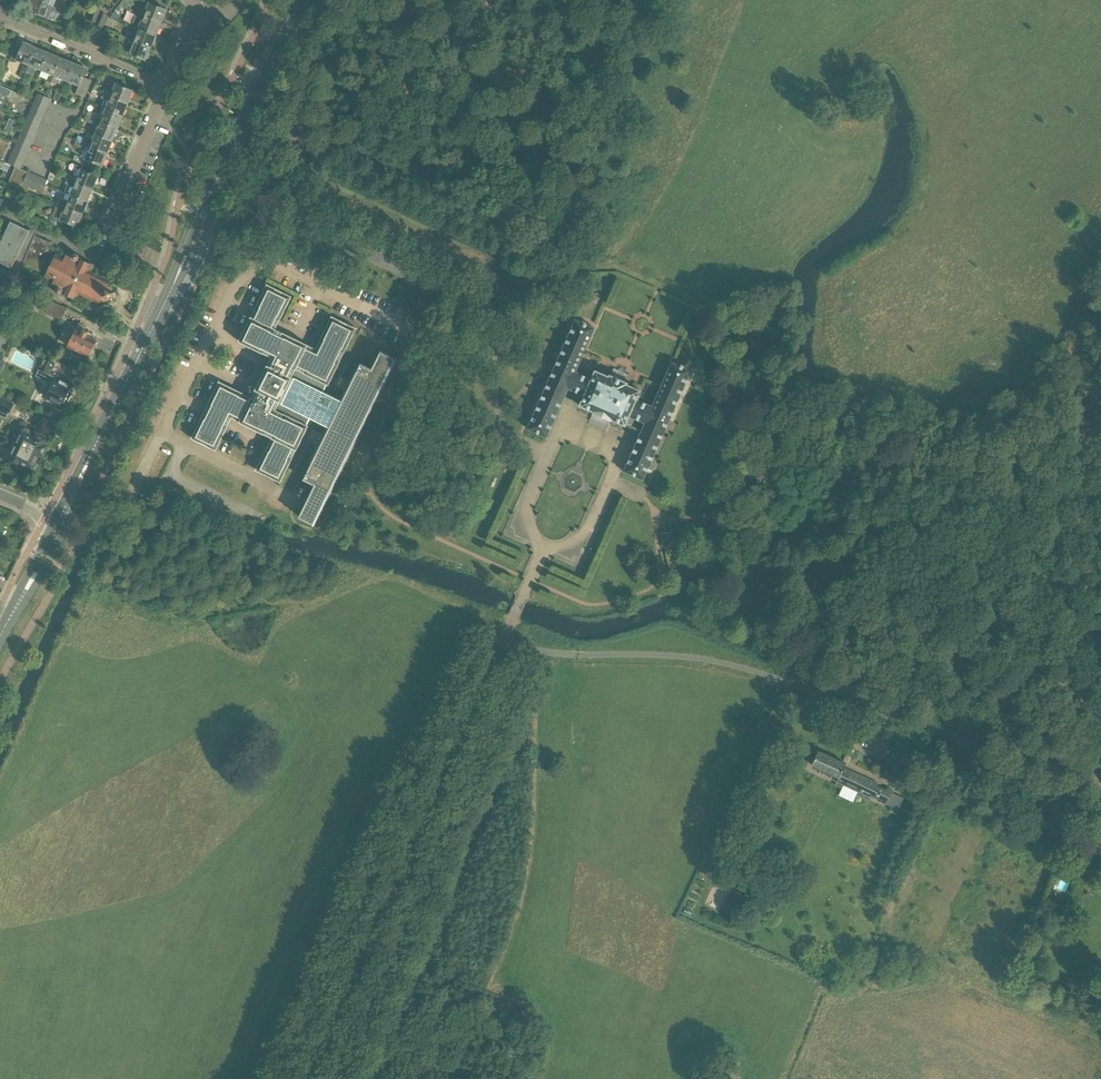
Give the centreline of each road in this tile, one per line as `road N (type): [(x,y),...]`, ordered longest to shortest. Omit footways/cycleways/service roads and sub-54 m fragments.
road 1 (secondary): [(130,375),(307,0)]
road 2 (residential): [(167,86),(107,231),(167,259)]
road 3 (residential): [(167,86),(0,15)]
road 4 (secondary): [(130,375),(55,519)]
road 5 (secondary): [(67,524),(130,375)]
road 6 (secondary): [(0,645),(67,524)]
road 7 (secondary): [(55,519),(0,629)]

